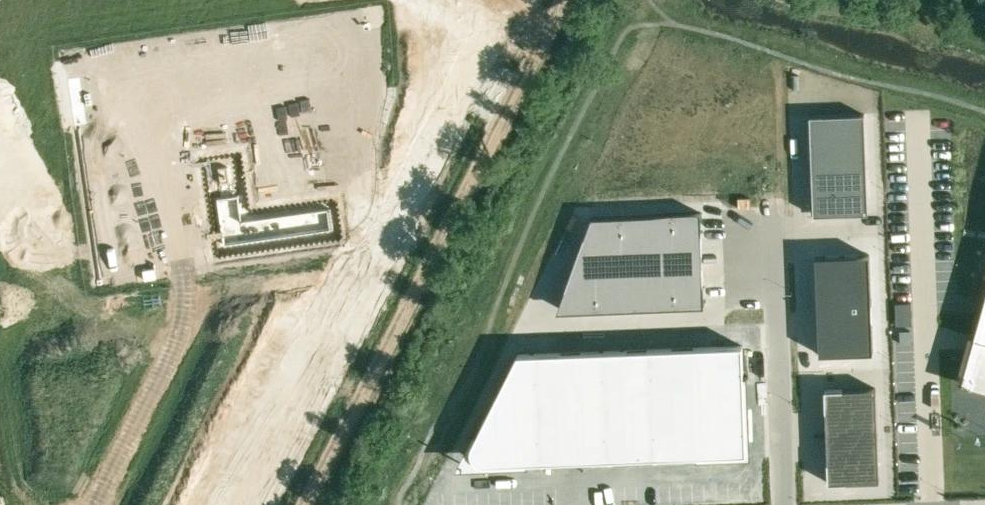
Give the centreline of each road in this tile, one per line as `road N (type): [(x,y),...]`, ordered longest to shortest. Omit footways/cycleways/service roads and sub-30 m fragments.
road 1 (track): [(309,504),(569,0)]

